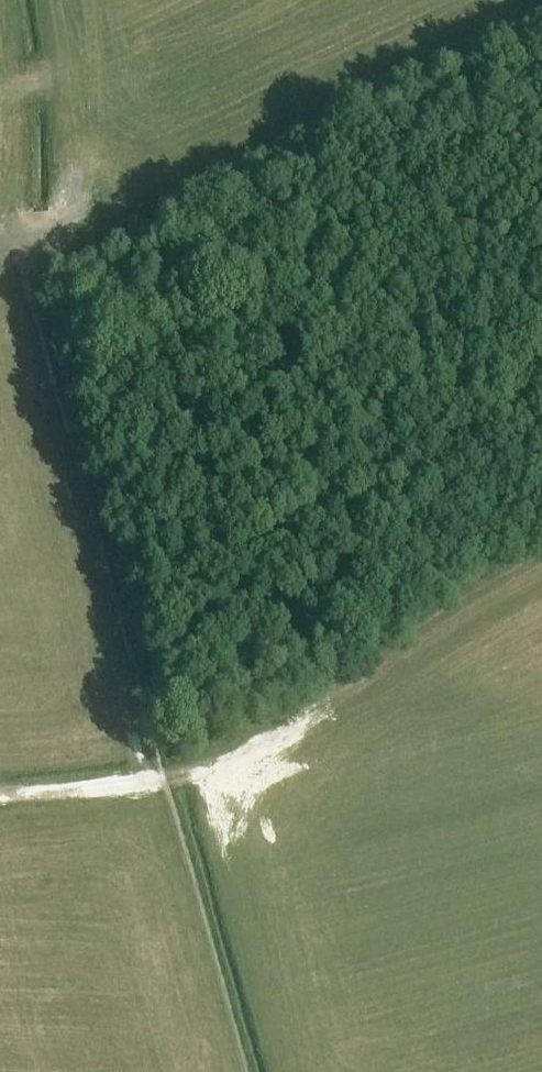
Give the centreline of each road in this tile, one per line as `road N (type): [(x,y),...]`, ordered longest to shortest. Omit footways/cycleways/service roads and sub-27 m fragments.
road 1 (track): [(16,250),(248,1071)]
road 2 (track): [(258,737),(165,779),(0,795)]
road 3 (track): [(9,100),(16,250),(0,249)]

